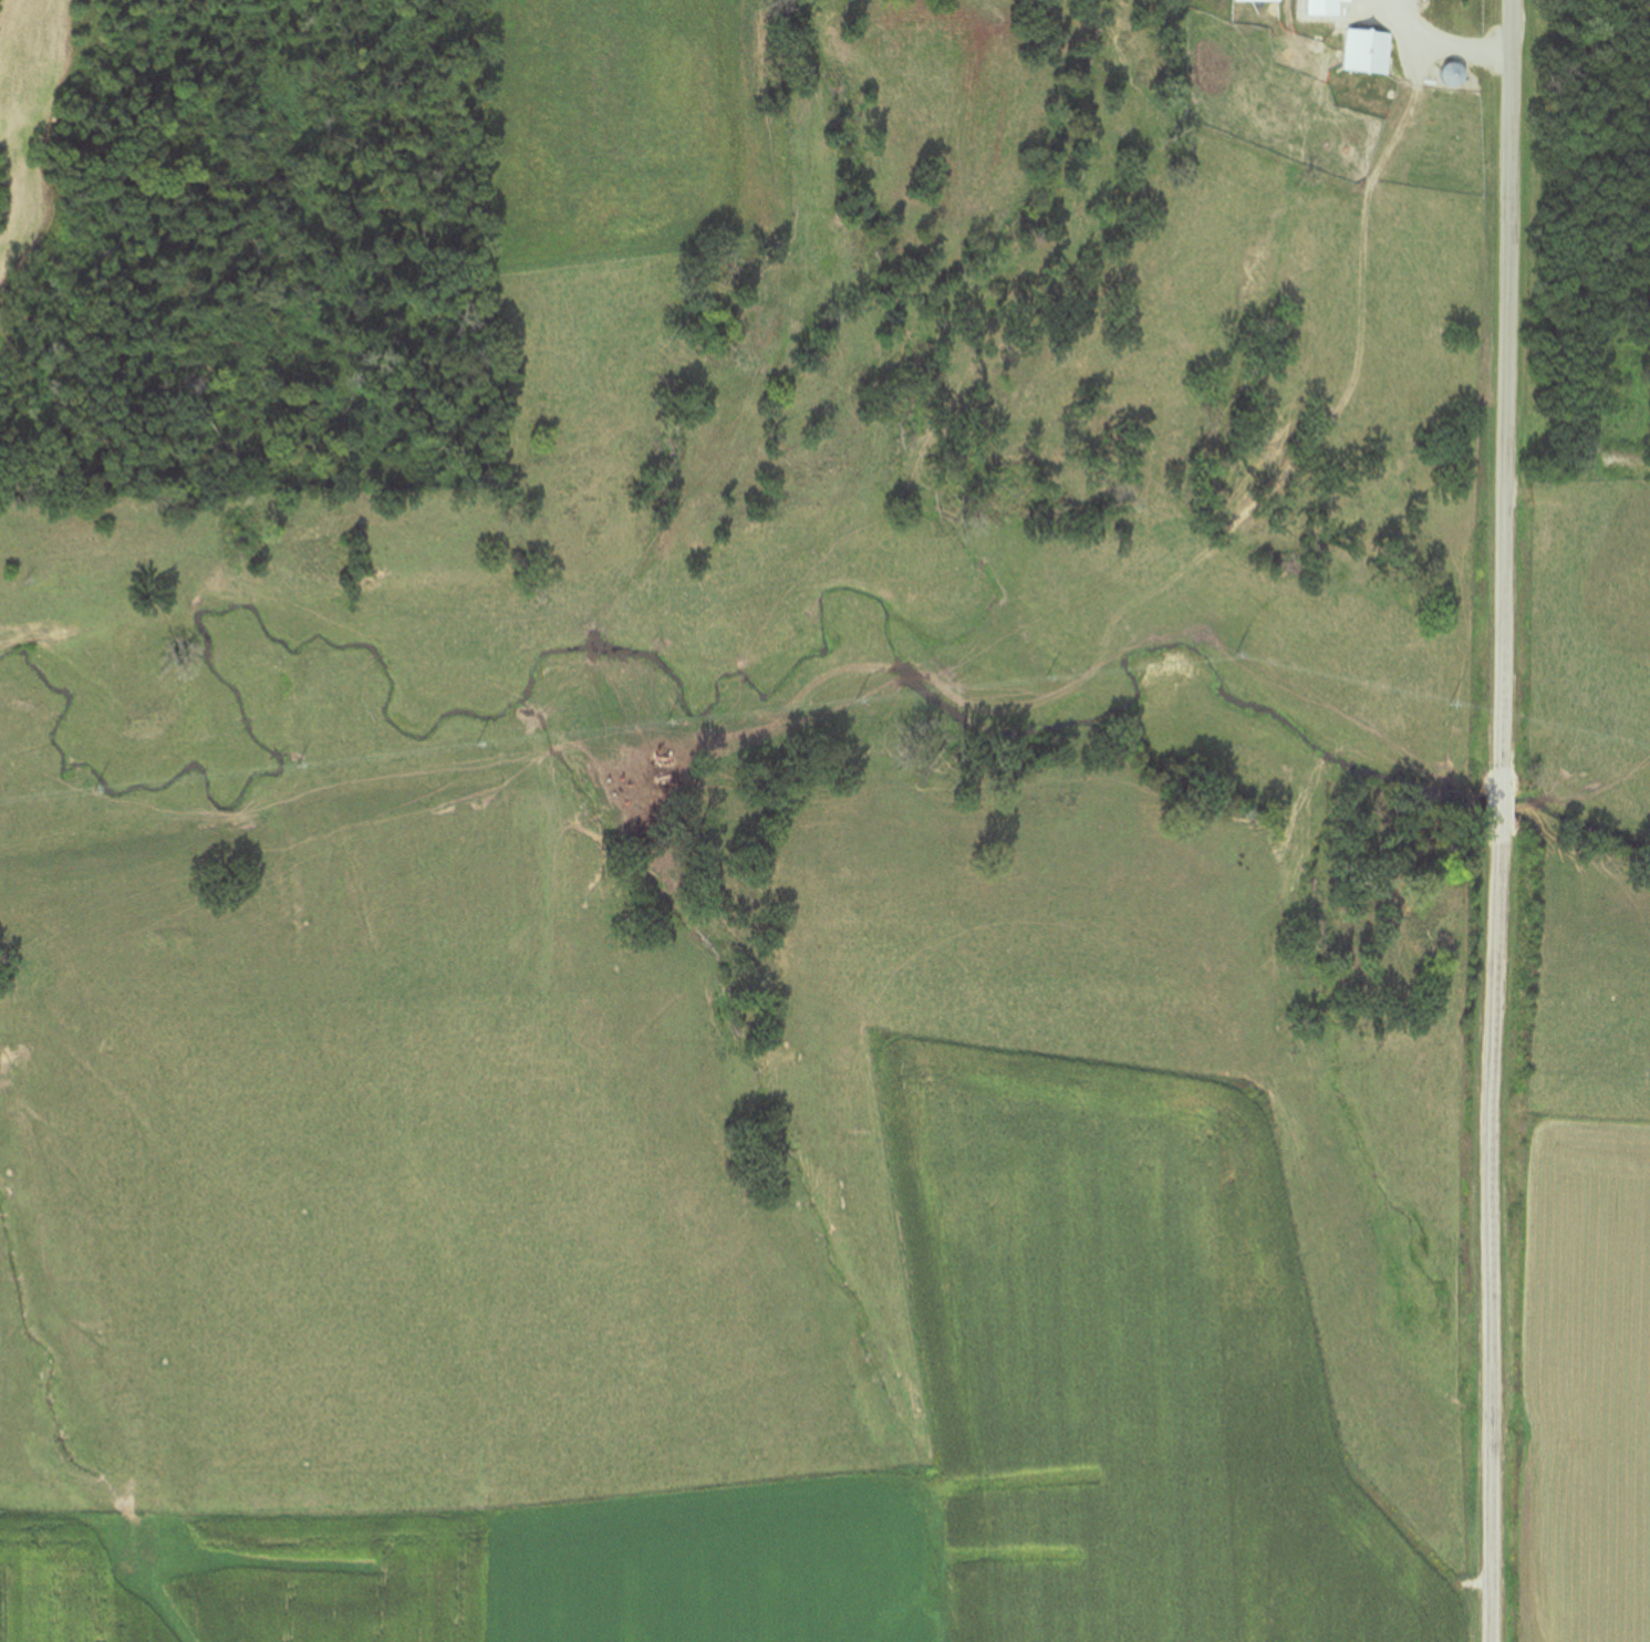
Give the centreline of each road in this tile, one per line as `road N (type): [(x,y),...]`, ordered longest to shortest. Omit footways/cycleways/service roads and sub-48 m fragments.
road 1 (secondary): [(1489,1641),(1512,0)]

